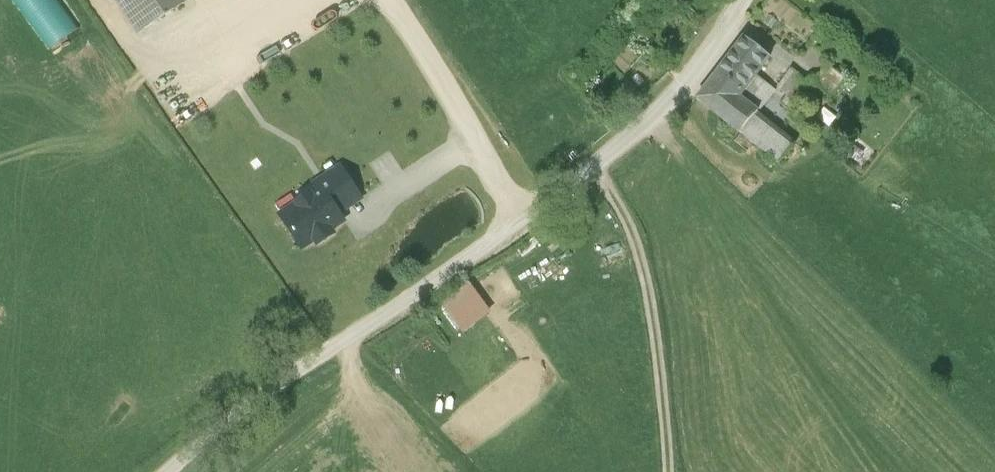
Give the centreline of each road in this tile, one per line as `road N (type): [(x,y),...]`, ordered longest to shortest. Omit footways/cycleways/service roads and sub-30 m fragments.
road 1 (unclassified): [(171,471),(221,425),(592,167)]
road 2 (track): [(592,167),(621,204),(642,253),(667,398),(668,471)]
road 3 (residential): [(592,167),(662,108),(743,0)]

